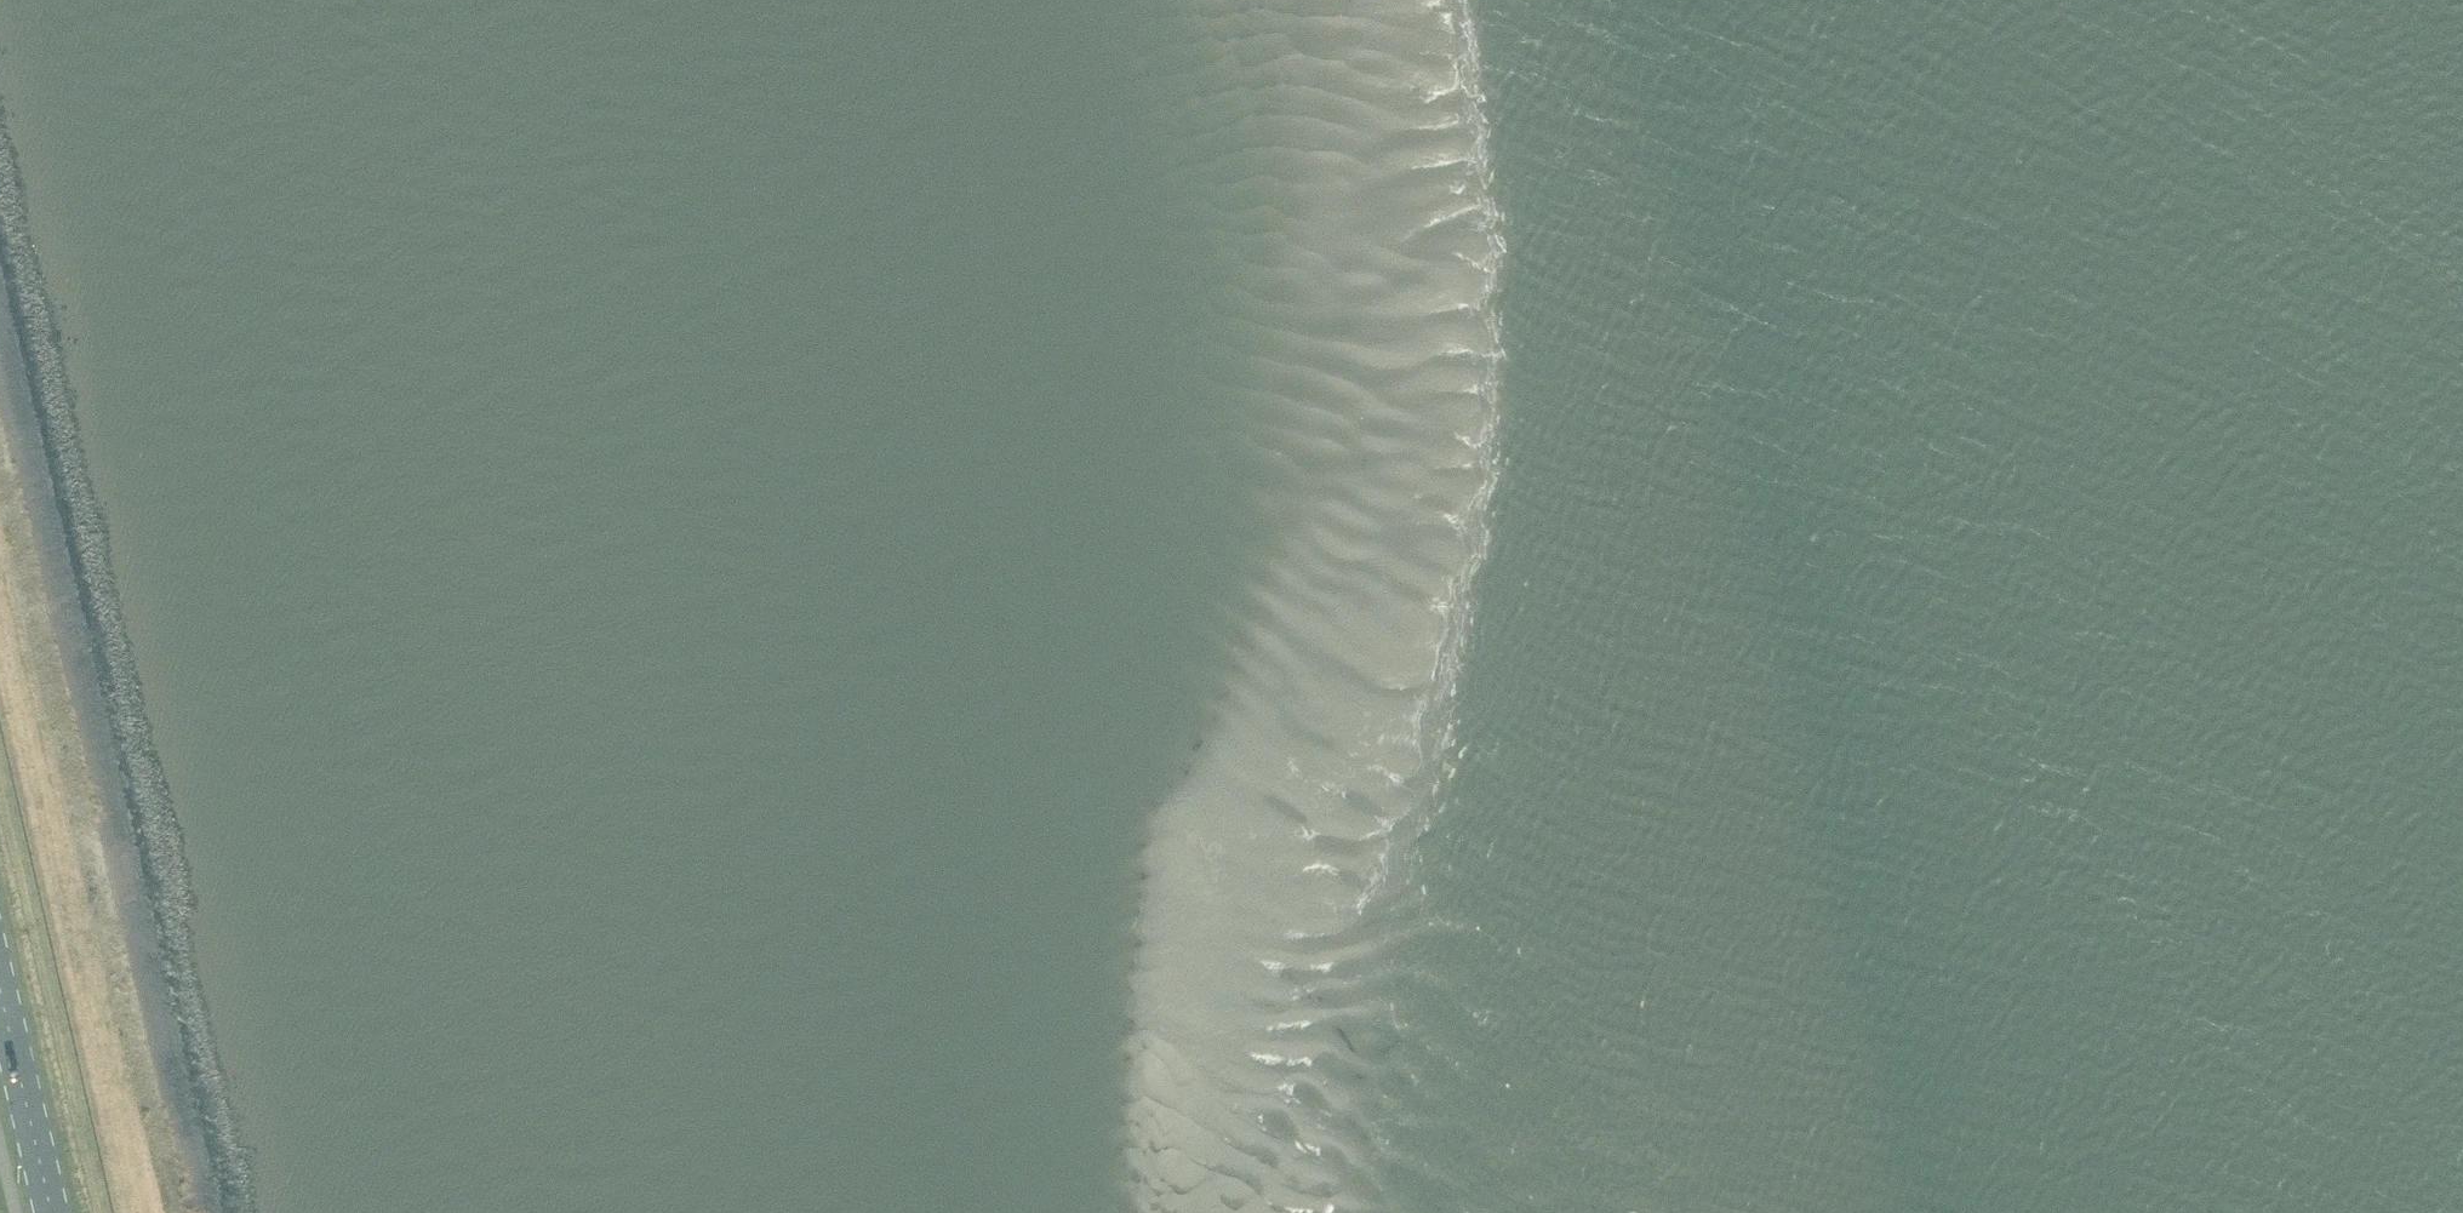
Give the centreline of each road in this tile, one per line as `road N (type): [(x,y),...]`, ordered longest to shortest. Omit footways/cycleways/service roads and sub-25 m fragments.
road 1 (unclassified): [(52,1212),(0,986)]

